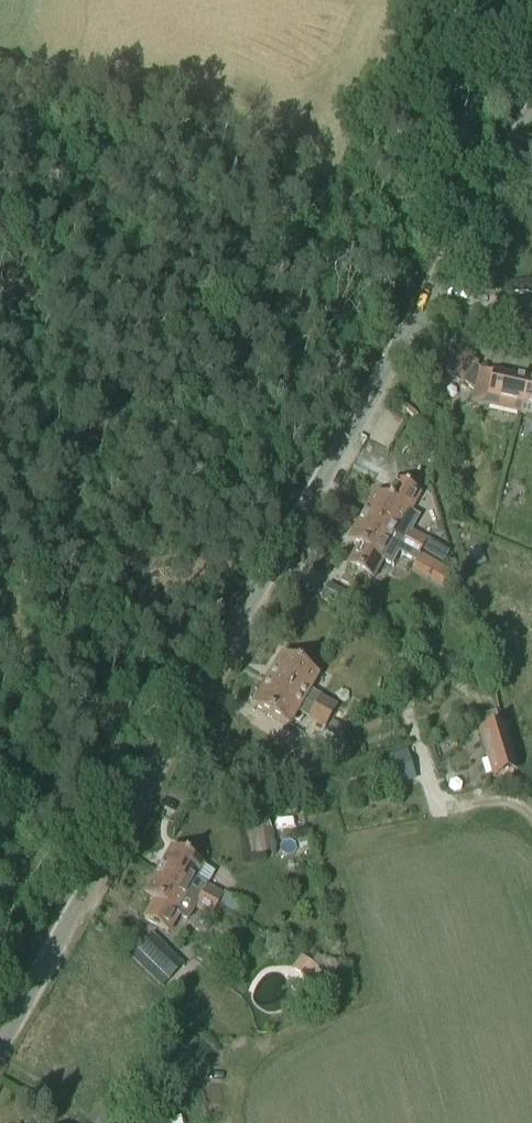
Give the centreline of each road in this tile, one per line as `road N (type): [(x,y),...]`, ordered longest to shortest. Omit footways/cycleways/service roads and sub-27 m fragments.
road 1 (unclassified): [(0,1039),(531,115)]

